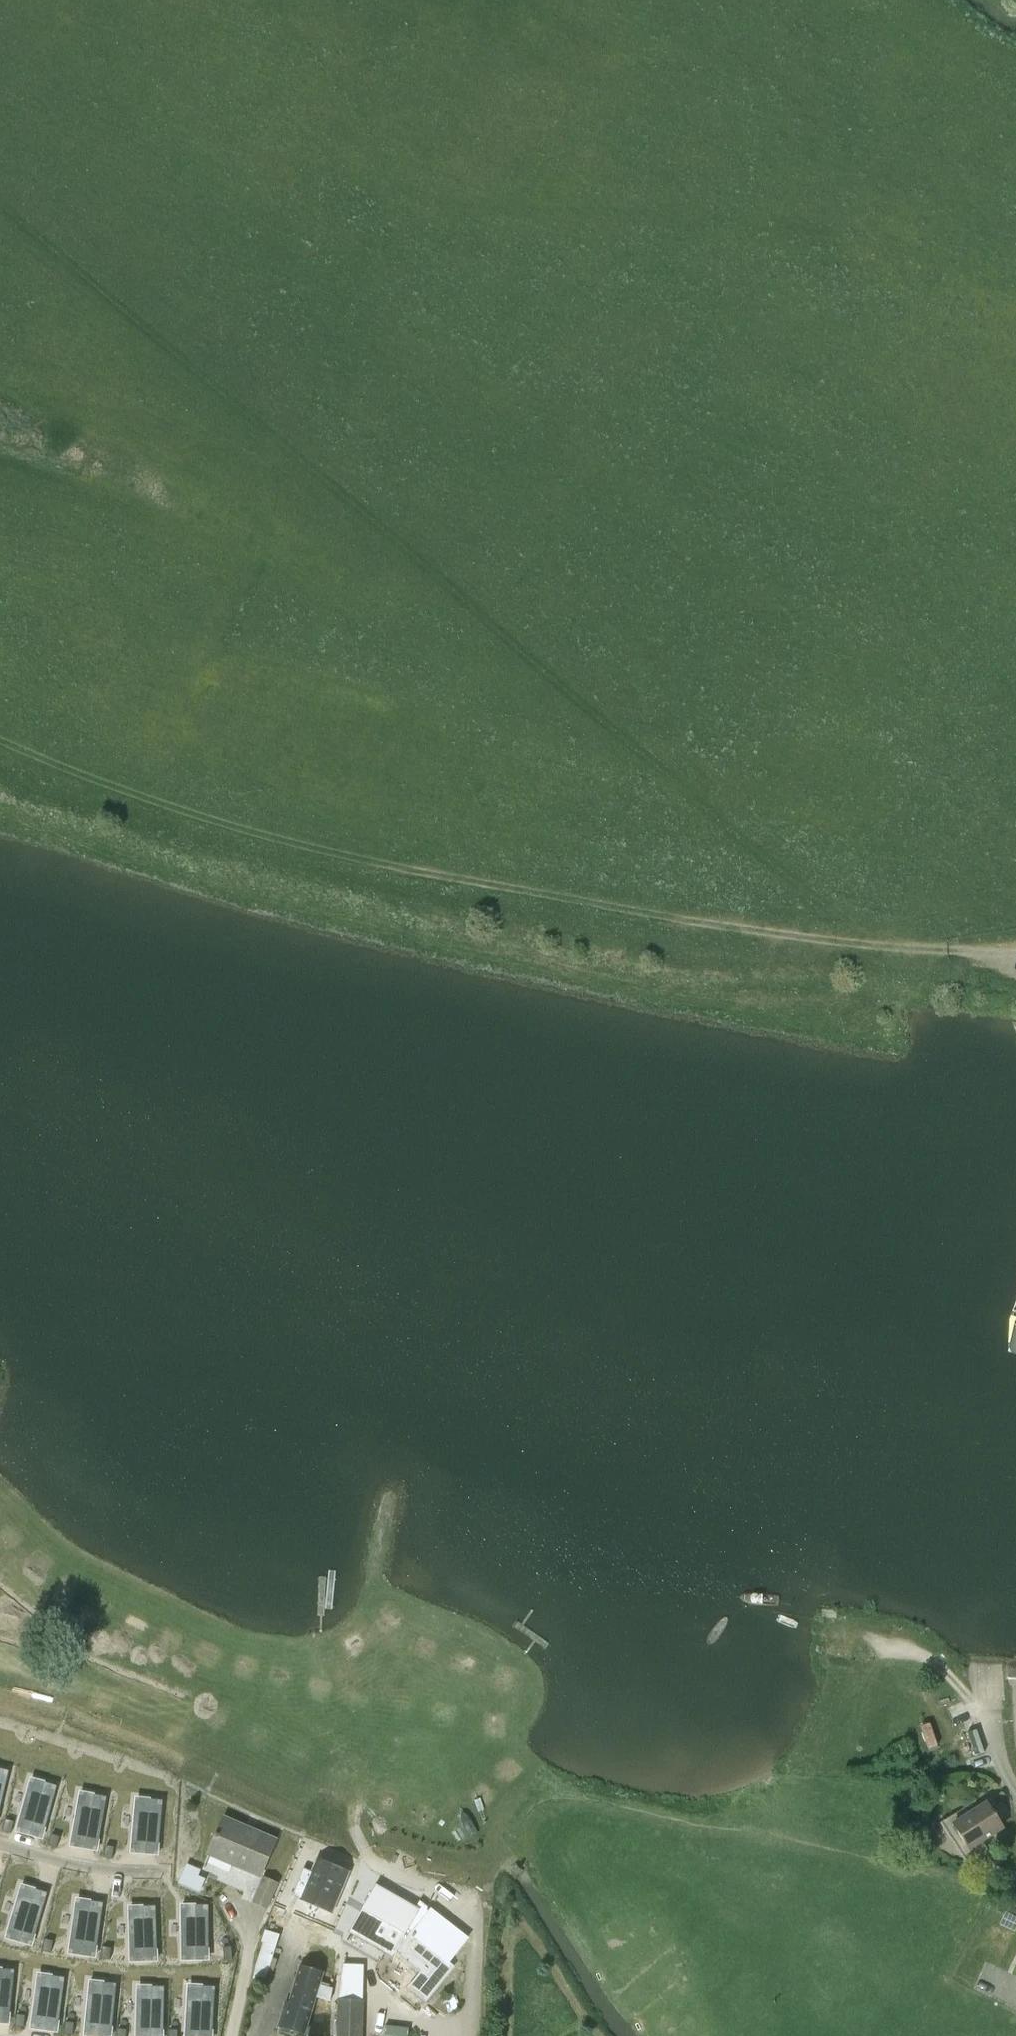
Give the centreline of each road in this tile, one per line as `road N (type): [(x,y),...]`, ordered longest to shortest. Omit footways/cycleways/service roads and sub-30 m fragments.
road 1 (track): [(437,882),(941,957),(1015,955)]

